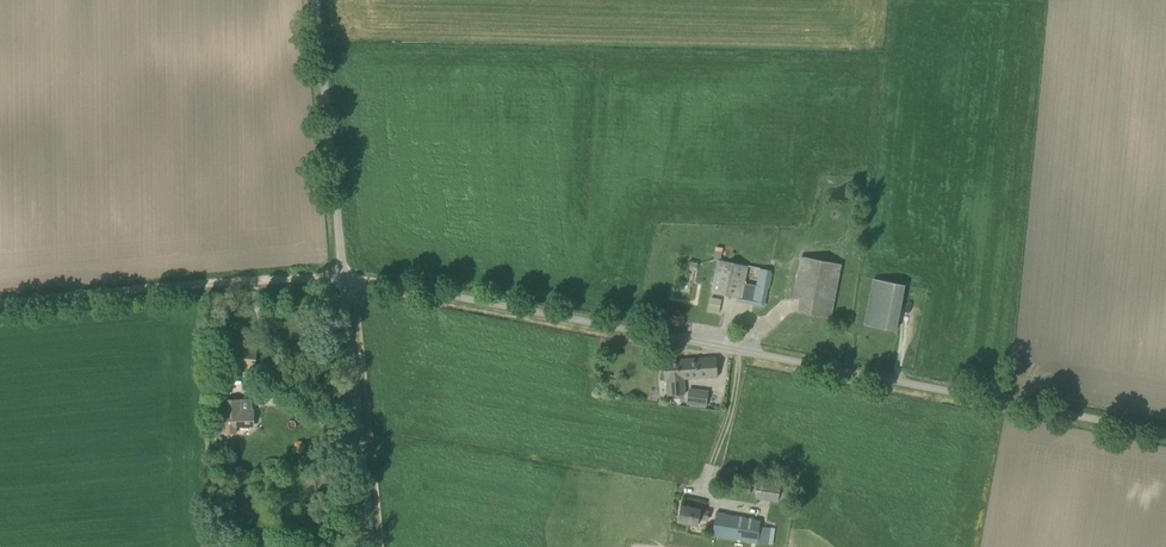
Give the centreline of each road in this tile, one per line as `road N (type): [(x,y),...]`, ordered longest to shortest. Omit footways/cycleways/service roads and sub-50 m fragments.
road 1 (unclassified): [(1165,428),(343,276)]
road 2 (track): [(0,301),(275,275),(343,276)]
road 3 (unclassified): [(343,276),(319,0)]
road 4 (unclassified): [(370,546),(343,276)]

